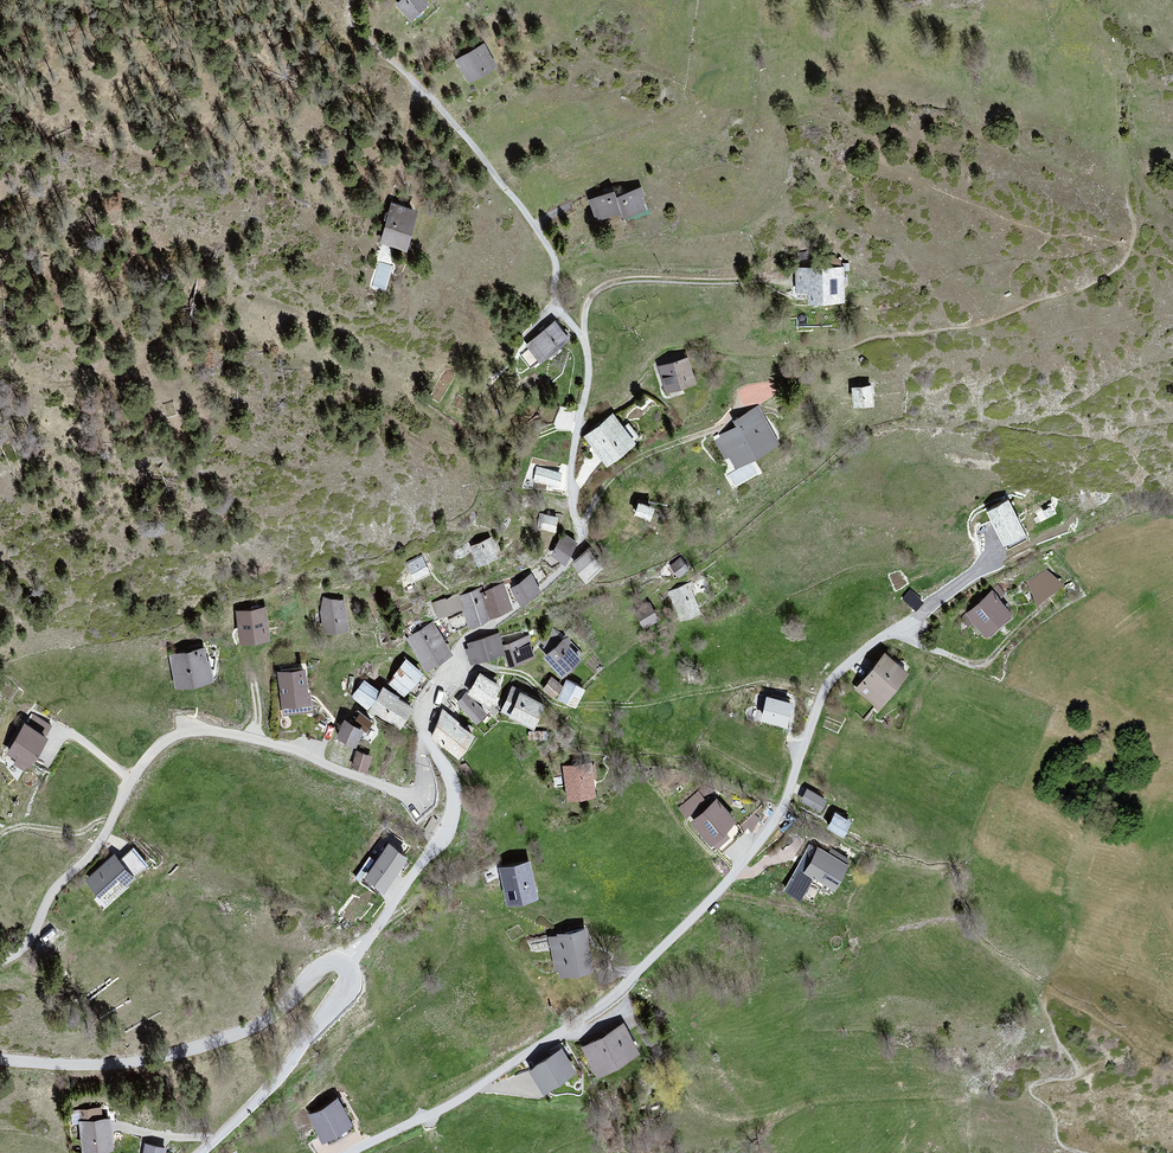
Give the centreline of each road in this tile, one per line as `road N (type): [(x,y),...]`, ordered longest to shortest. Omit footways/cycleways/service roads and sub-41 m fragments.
road 1 (residential): [(351,1152),(466,1096),(620,991),(775,819),(828,683),(995,555)]
road 2 (residential): [(0,962),(34,936),(48,900),(93,851),(166,740),(204,730),(239,736),(406,794),(422,786),(428,741)]
road 3 (residential): [(344,964),(324,963),(262,1023),(193,1048),(121,1063),(0,1059)]
road 4 (track): [(538,230),(443,106),(357,32),(359,0)]
road 5 (unclassified): [(344,964),(448,830),(453,782),(428,741)]
road 6 (residential): [(201,1152),(279,1076),(344,993),(350,975),(344,964)]
road 7 (track): [(581,532),(606,485),(635,461),(716,431)]

